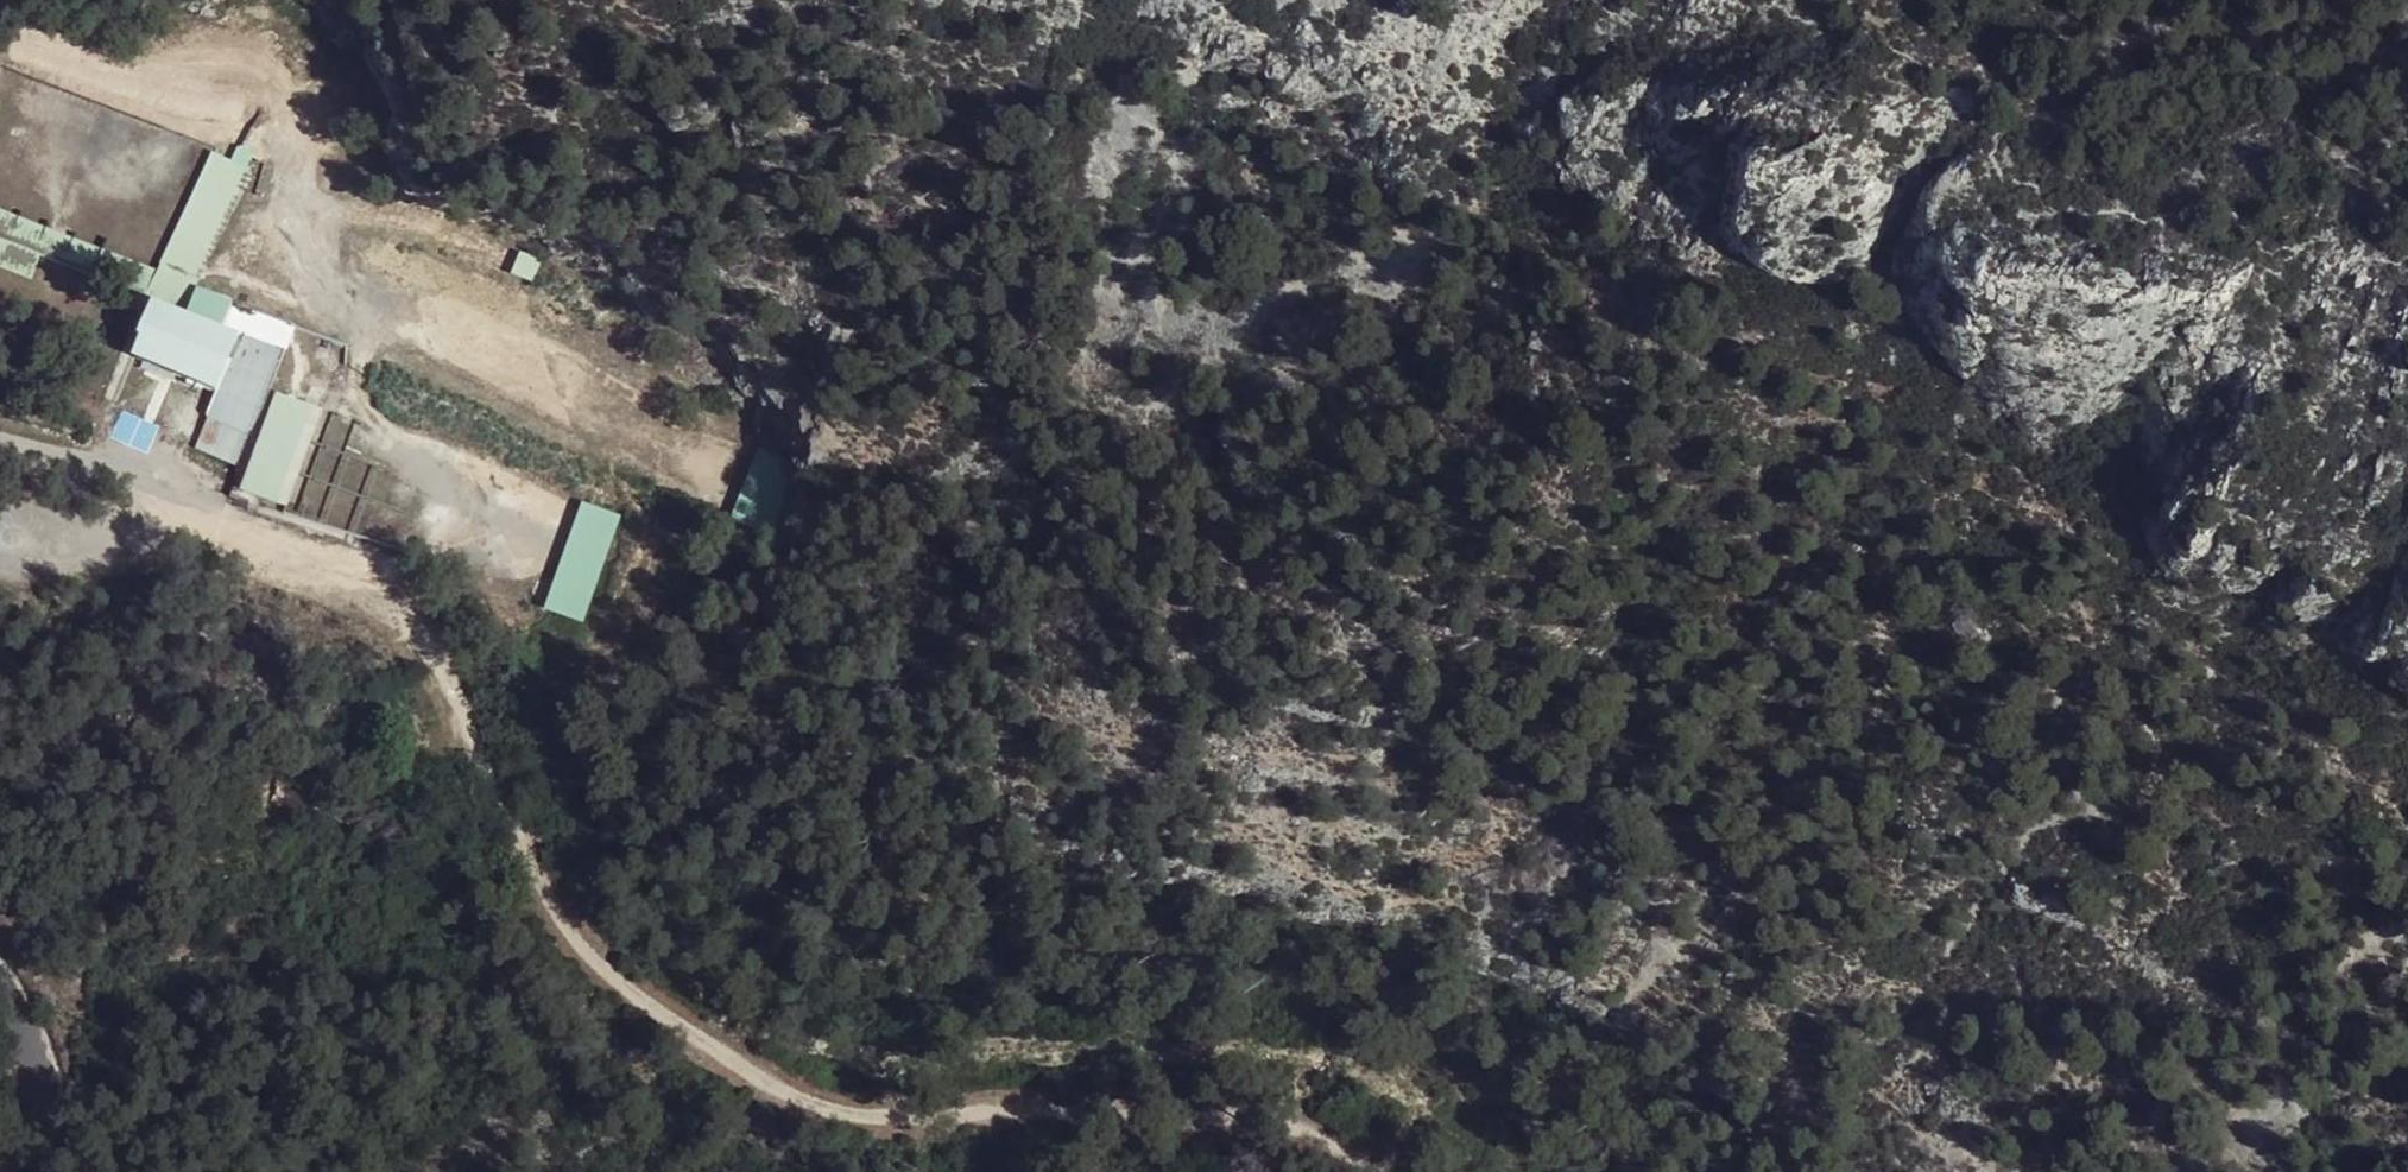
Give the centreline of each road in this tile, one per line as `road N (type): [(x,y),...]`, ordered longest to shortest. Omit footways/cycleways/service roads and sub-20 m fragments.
road 1 (track): [(1365,1171),(1319,1143),(1224,1122),(879,1122),(756,1076),(647,997),(580,930),(489,769),(419,604),(381,571),(328,555)]
road 2 (unclassified): [(2,1171),(17,1158),(48,1067),(29,979),(0,950)]

